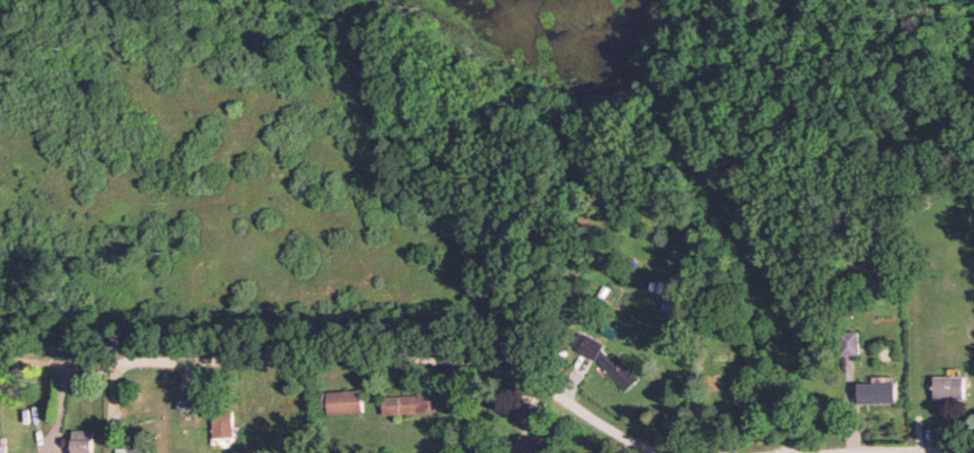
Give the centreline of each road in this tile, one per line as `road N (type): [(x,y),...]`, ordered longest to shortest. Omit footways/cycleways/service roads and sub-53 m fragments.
road 1 (residential): [(667,452),(631,445),(535,387),(470,361),(62,358)]
road 2 (residential): [(973,452),(791,452)]

